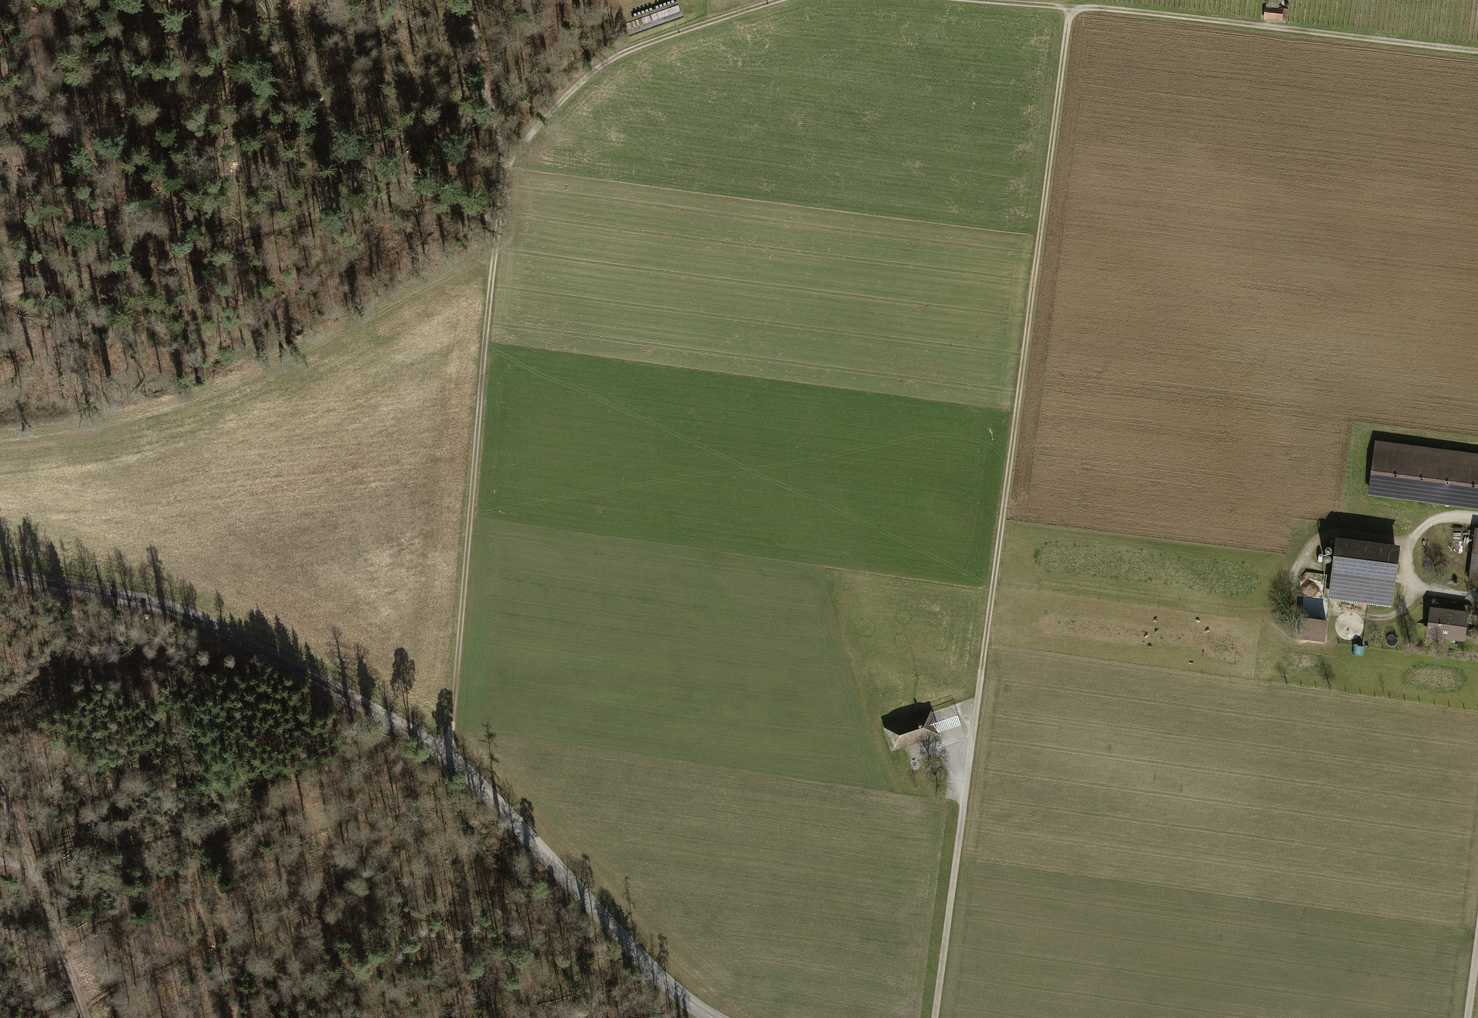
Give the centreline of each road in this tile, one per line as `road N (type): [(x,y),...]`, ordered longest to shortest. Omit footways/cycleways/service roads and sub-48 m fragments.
road 1 (track): [(1067,9),(936,1017)]
road 2 (tertiary): [(716,1017),(642,959),(499,802),(412,732),(213,626),(141,599),(0,571)]
road 3 (track): [(445,754),(502,168)]
road 4 (track): [(947,0),(1477,53)]
road 5 (track): [(411,187),(0,296)]
road 6 (track): [(114,0),(323,131),(332,147),(328,187),(314,214)]
road 7 (track): [(502,168),(581,78),(615,56),(778,0)]
road 8 (track): [(1413,542),(1335,529),(1301,554),(1286,587),(1307,609),(1382,620),(1427,591)]
road 9 (track): [(90,1017),(0,780)]
road 10 (track): [(502,168),(475,78),(467,0)]
road 11 (track): [(1477,520),(1450,517),(1419,530),(1408,552),(1414,581),(1427,591)]
road 12 (track): [(475,78),(467,112),(411,187)]

